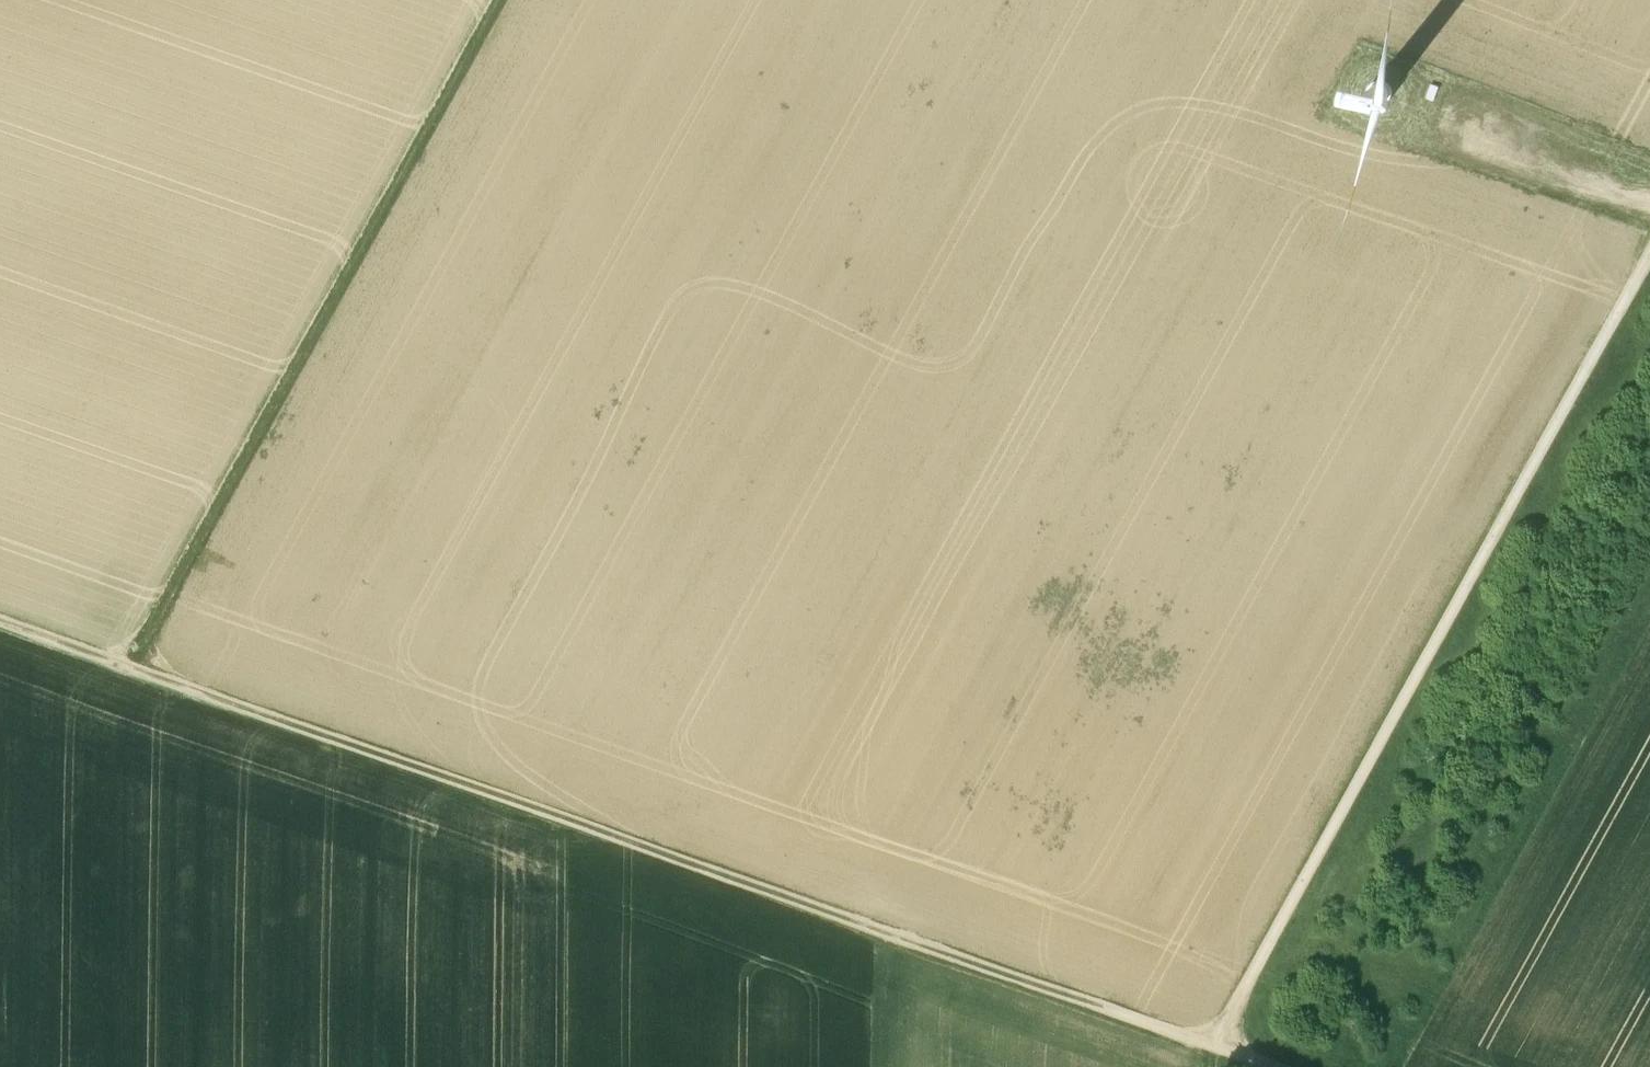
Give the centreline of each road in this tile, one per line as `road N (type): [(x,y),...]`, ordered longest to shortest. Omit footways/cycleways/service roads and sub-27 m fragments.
road 1 (track): [(1282,1066),(0,620)]
road 2 (track): [(1209,1066),(1649,257)]
road 3 (track): [(131,665),(500,0)]

